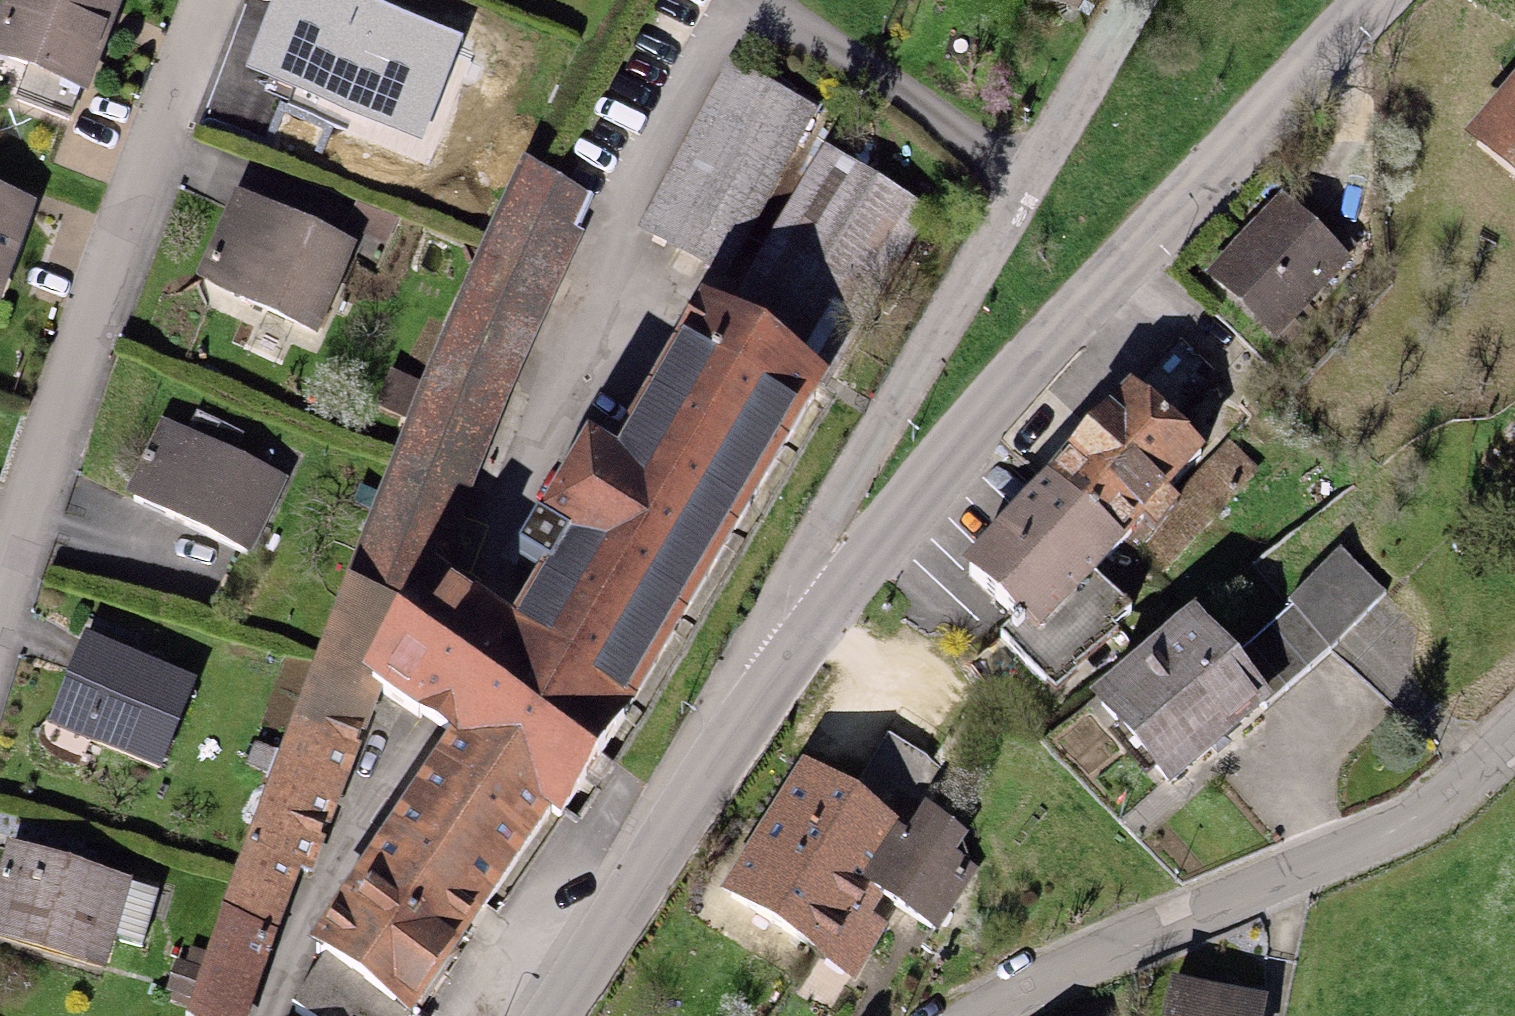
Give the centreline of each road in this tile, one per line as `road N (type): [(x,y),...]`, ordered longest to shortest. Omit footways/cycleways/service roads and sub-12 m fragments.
road 1 (tertiary): [(787,662),(923,477),(1377,0)]
road 2 (residential): [(787,662),(800,573),(1136,0)]
road 3 (residential): [(0,590),(57,400),(217,0)]
road 4 (residential): [(1514,736),(1407,828),(963,1015)]
road 5 (tertiary): [(550,1015),(787,662)]

